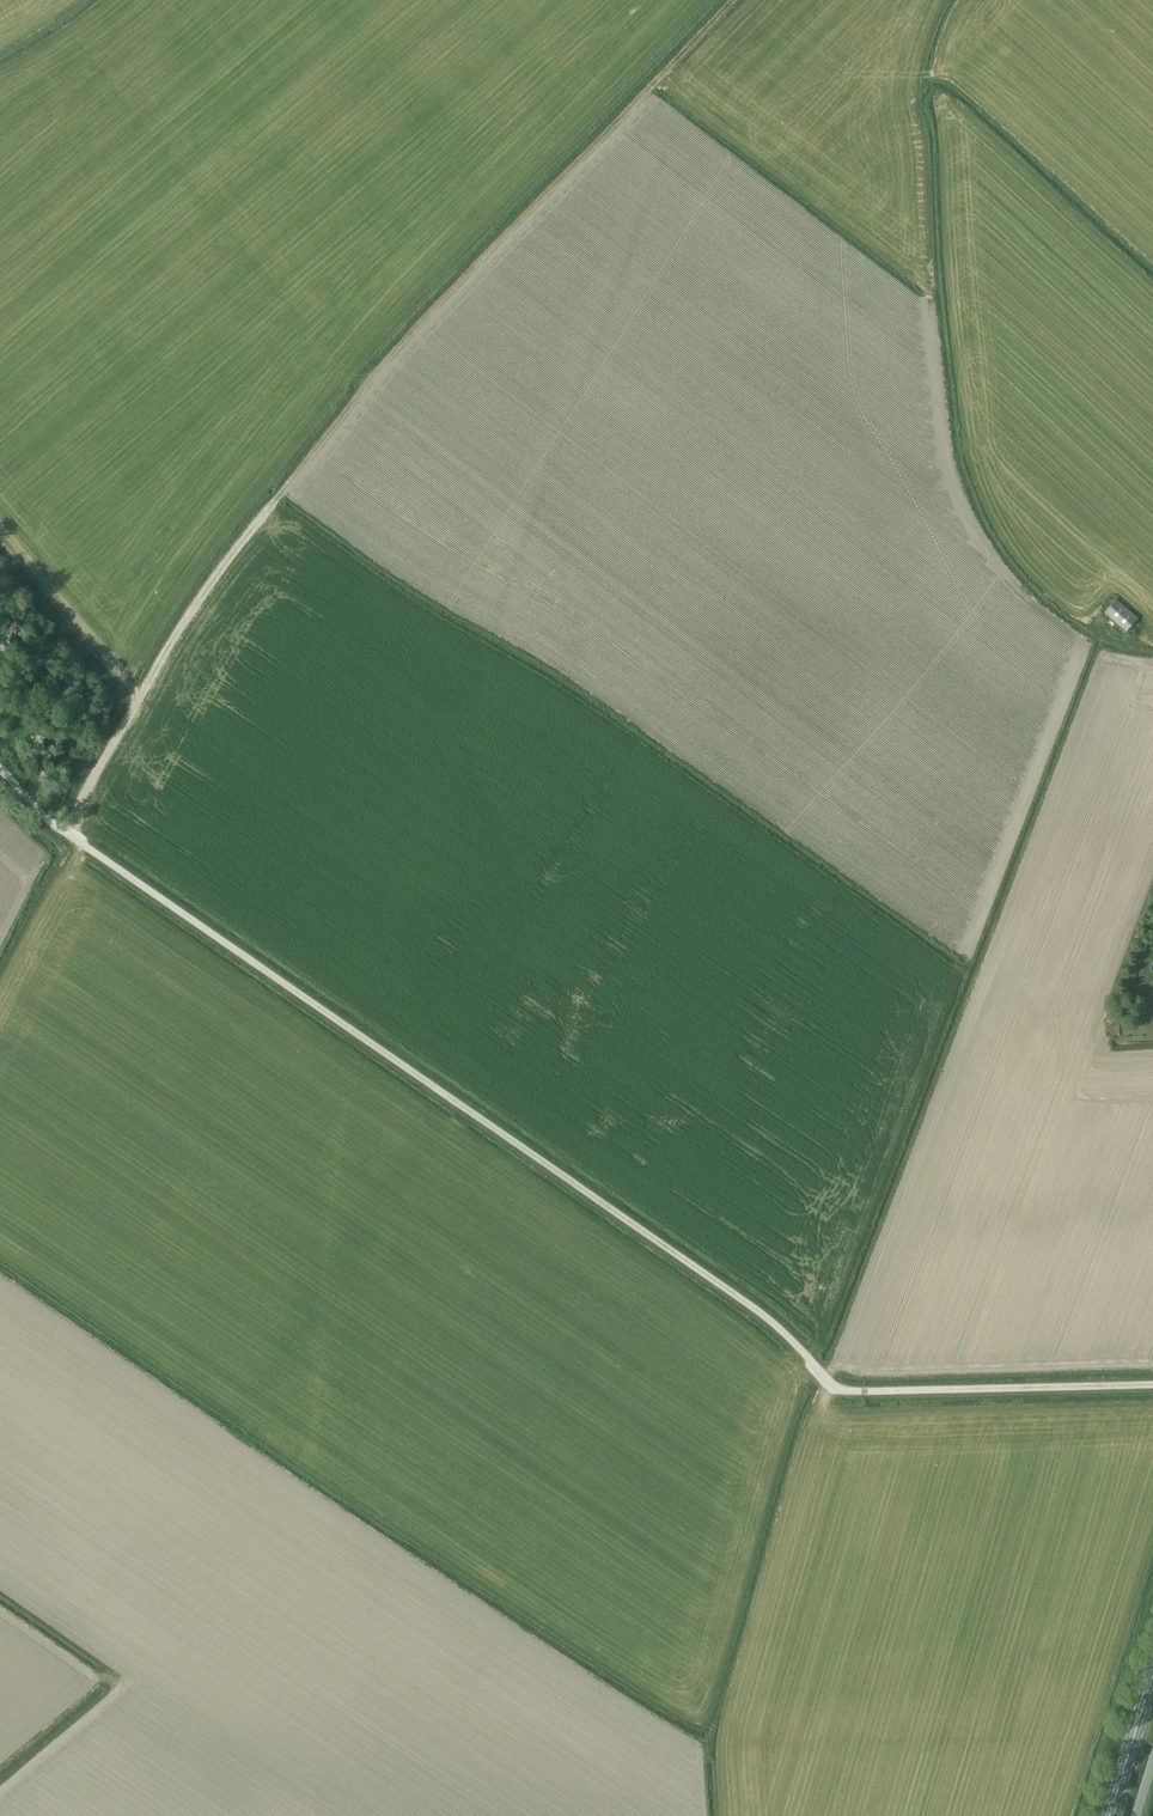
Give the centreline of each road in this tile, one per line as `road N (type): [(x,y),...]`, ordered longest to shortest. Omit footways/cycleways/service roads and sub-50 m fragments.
road 1 (primary): [(1109,1815),(1152,1672)]

